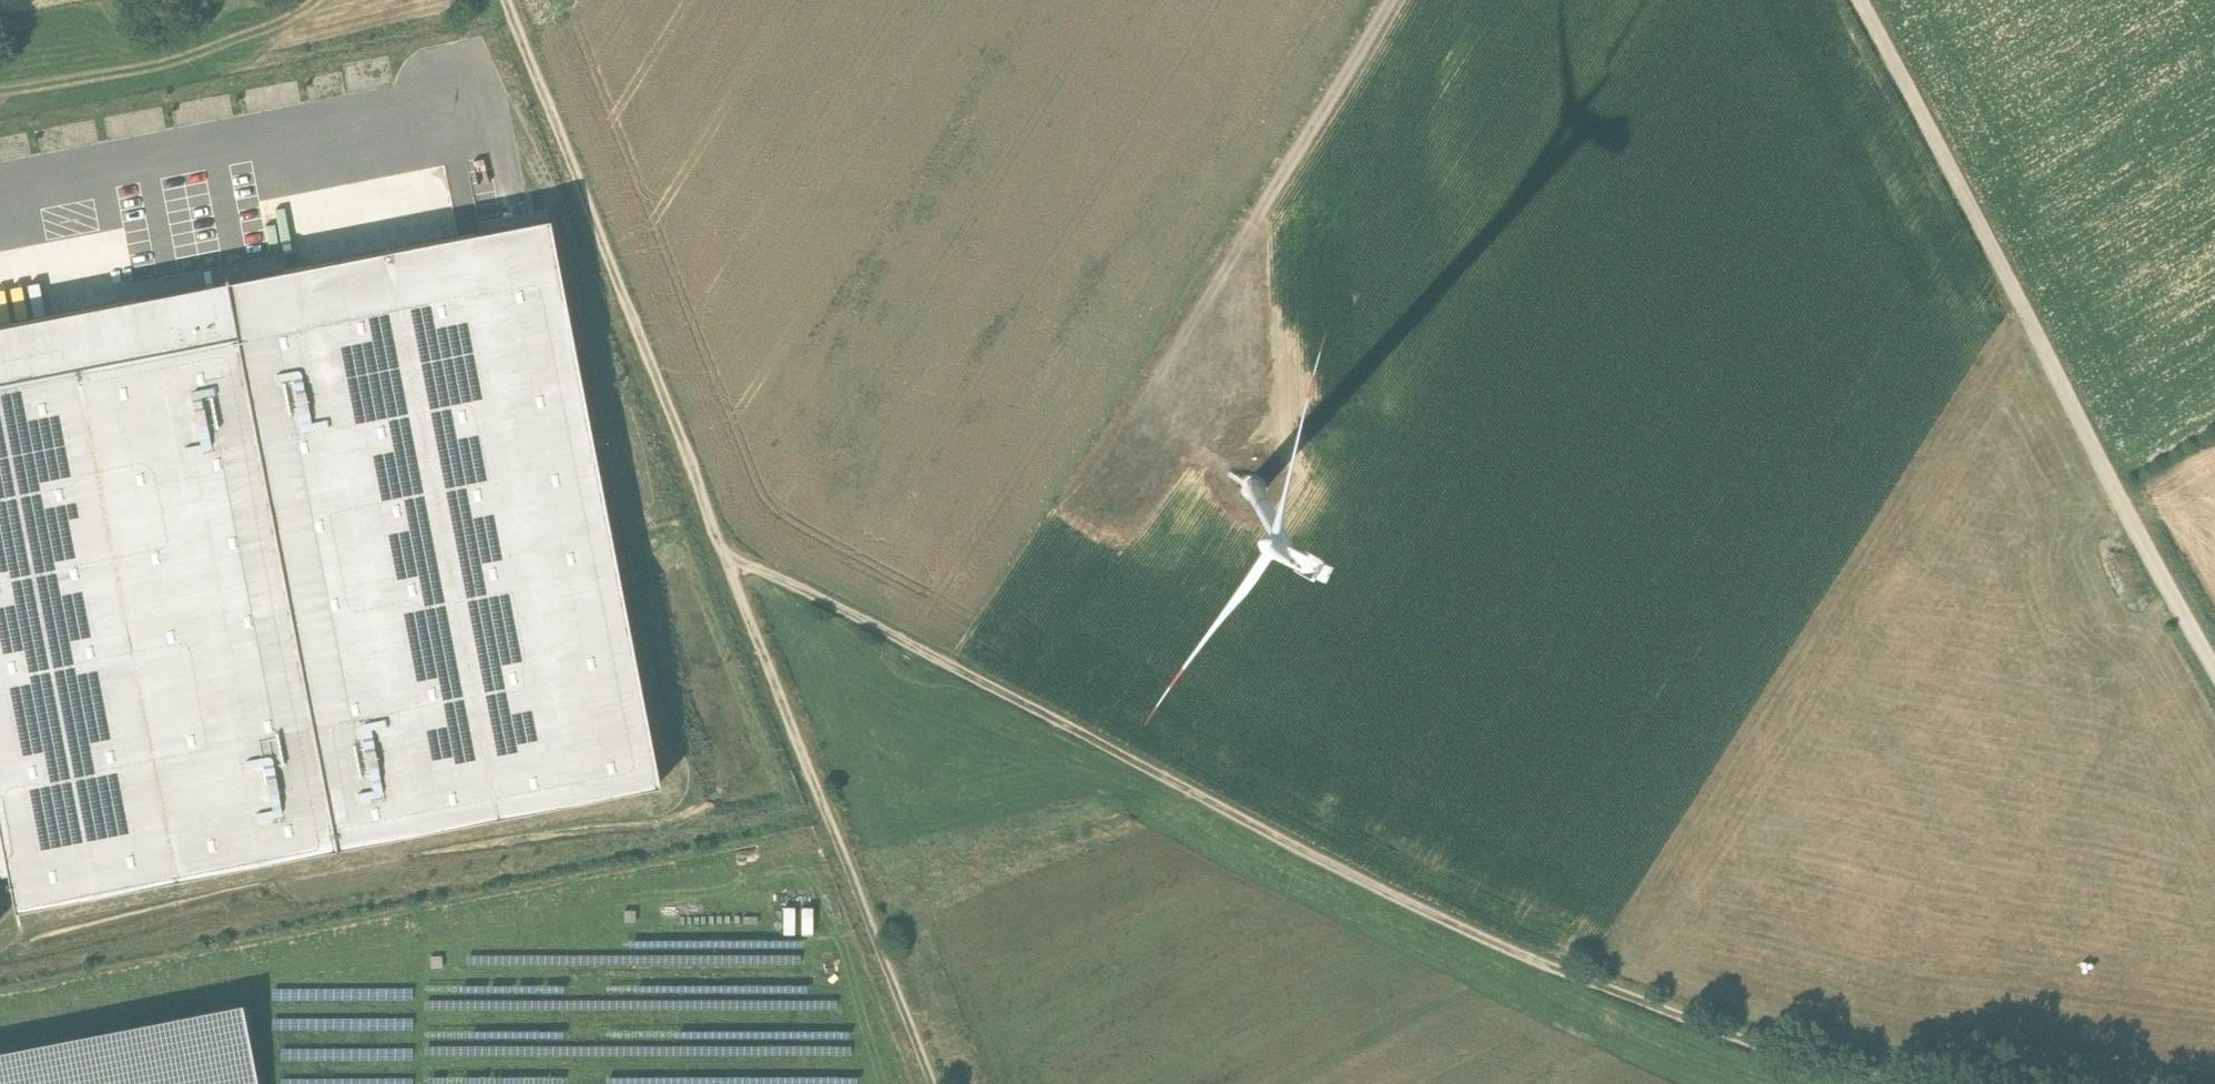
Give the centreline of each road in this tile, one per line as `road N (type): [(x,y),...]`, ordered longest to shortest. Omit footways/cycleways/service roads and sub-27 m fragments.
road 1 (track): [(1911,1083),(1536,963),(1407,907),(722,552)]
road 2 (track): [(931,1083),(505,0)]
road 3 (track): [(2214,669),(1864,0)]
road 4 (track): [(1084,503),(1395,0)]

